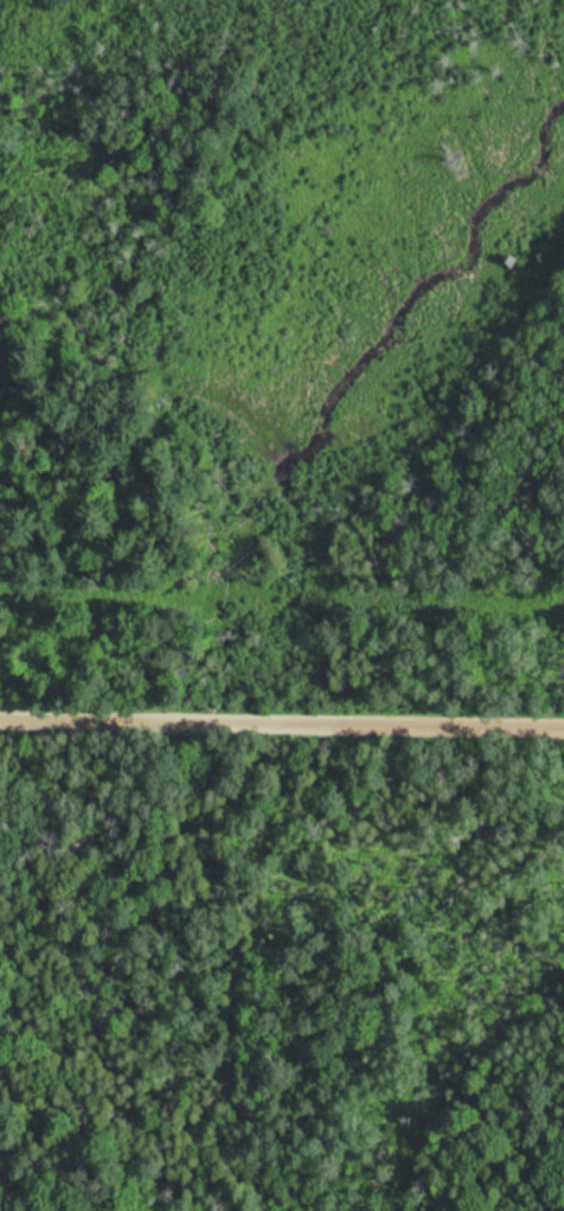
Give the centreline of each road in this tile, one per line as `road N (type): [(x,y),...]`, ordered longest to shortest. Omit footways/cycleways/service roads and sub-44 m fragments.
road 1 (residential): [(563,726),(0,721)]

